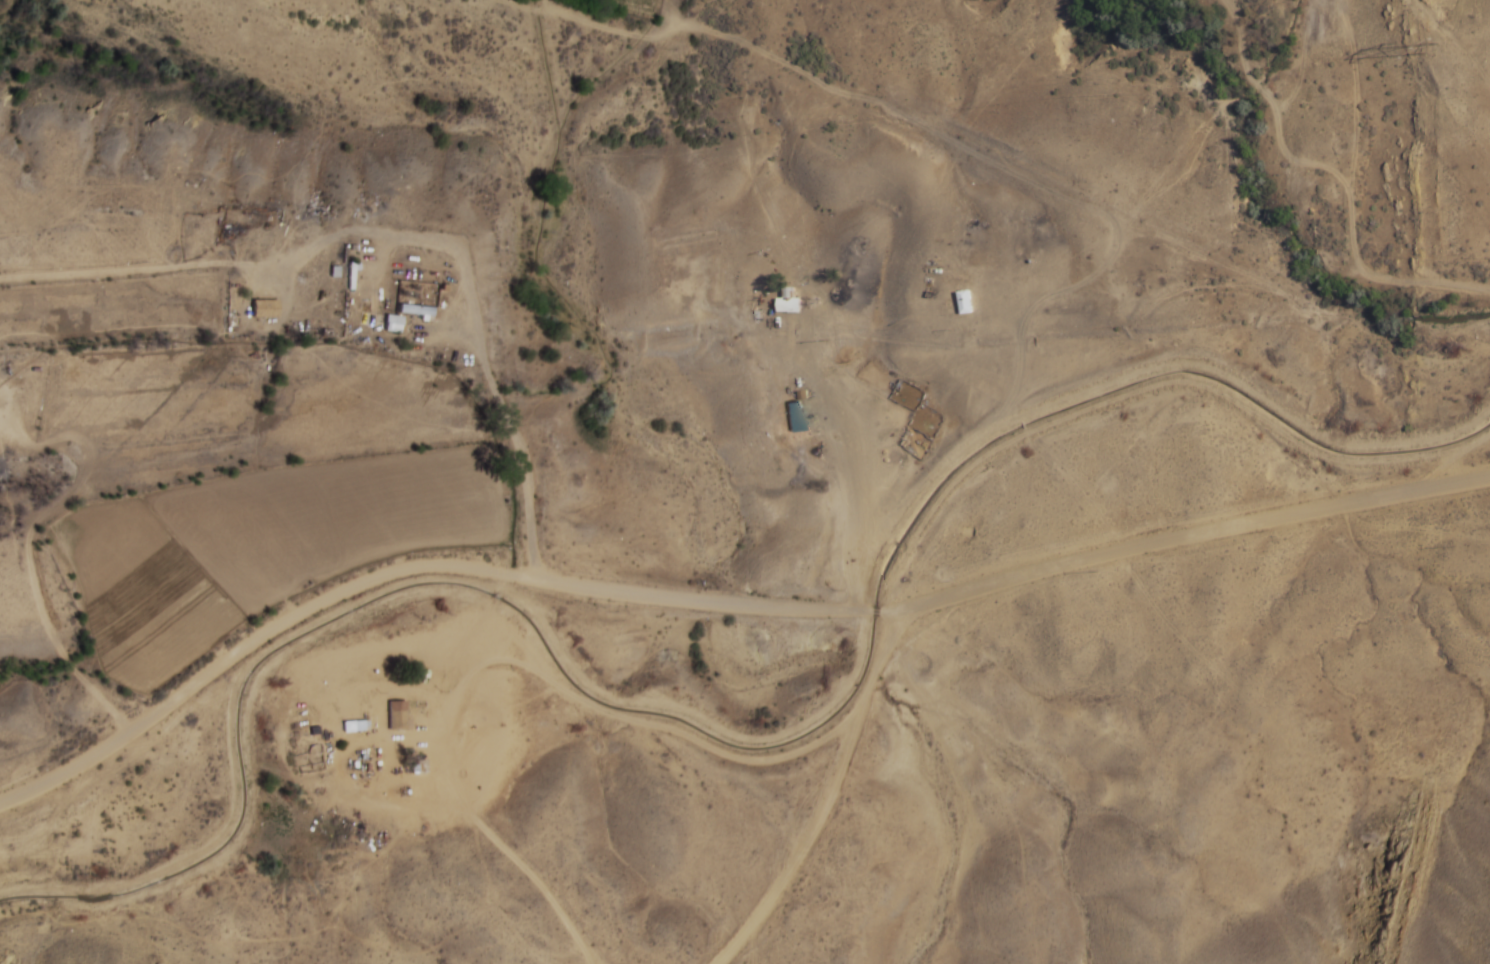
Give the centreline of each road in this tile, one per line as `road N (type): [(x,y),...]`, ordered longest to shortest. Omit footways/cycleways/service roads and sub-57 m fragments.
road 1 (tertiary): [(0,800),(63,774),(299,611),(398,568),(435,563),(749,605),(864,610)]
road 2 (tertiary): [(887,610),(1160,538),(1489,478)]
road 3 (track): [(542,579),(500,414),(448,263),(384,202),(308,214),(267,244)]
road 4 (residential): [(954,591),(902,626),(878,664),(804,843),(711,963)]

